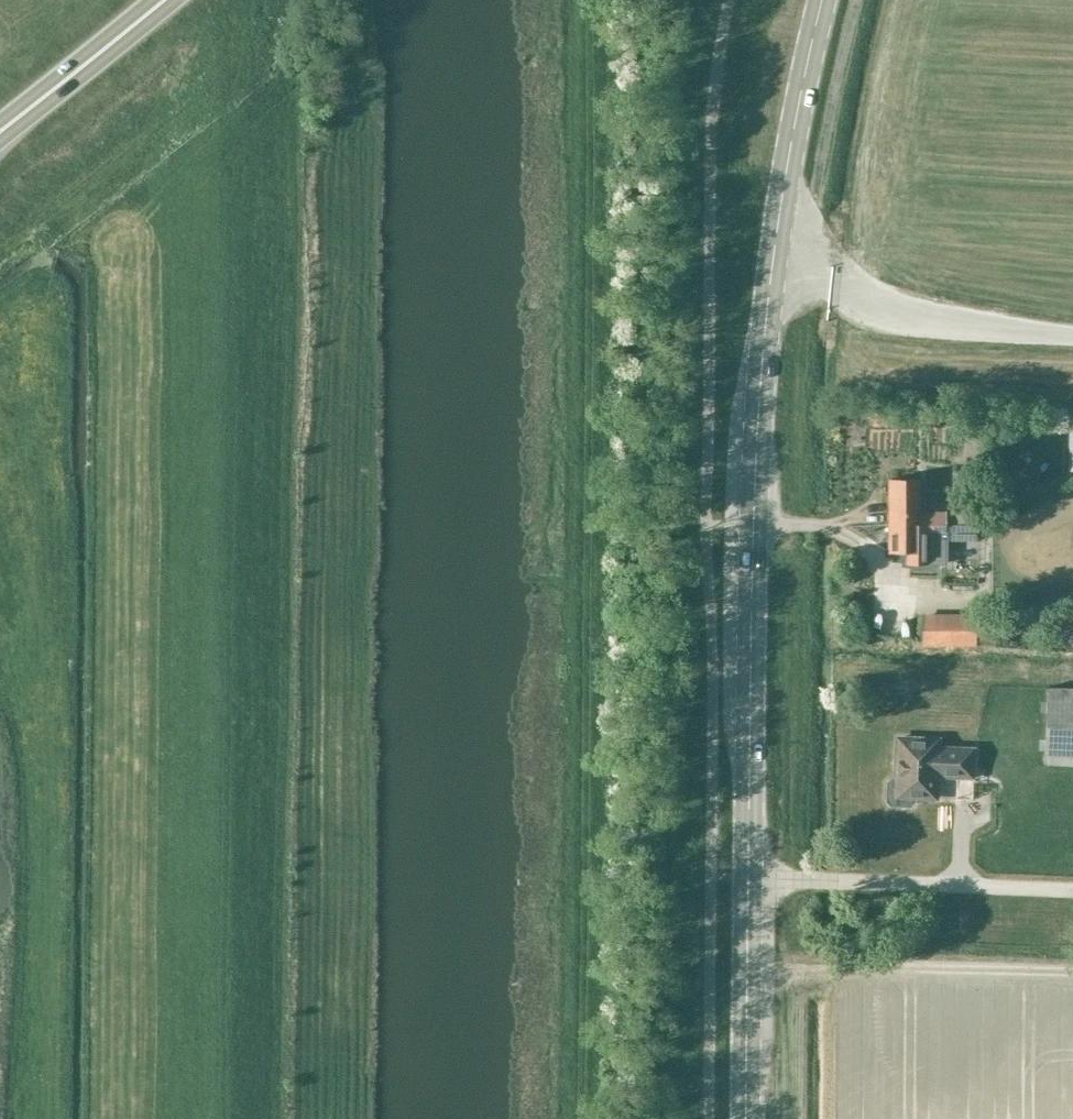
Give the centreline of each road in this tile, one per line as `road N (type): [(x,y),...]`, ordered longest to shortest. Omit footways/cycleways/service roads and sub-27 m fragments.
road 1 (secondary): [(746,1118),(757,435),(785,178),(822,0)]
road 2 (trunk): [(0,133),(164,0)]

